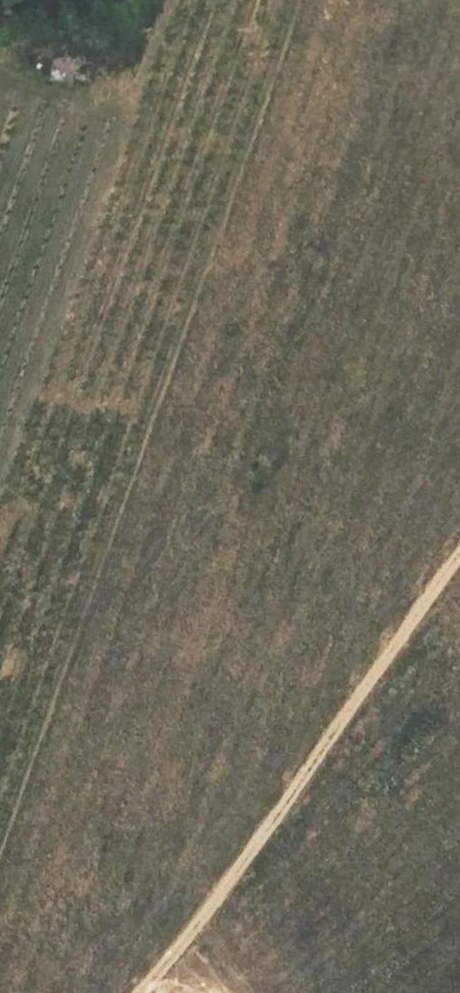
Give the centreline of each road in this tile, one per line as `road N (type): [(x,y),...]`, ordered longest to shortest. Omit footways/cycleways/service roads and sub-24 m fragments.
road 1 (track): [(459,561),(281,817),(136,992)]

